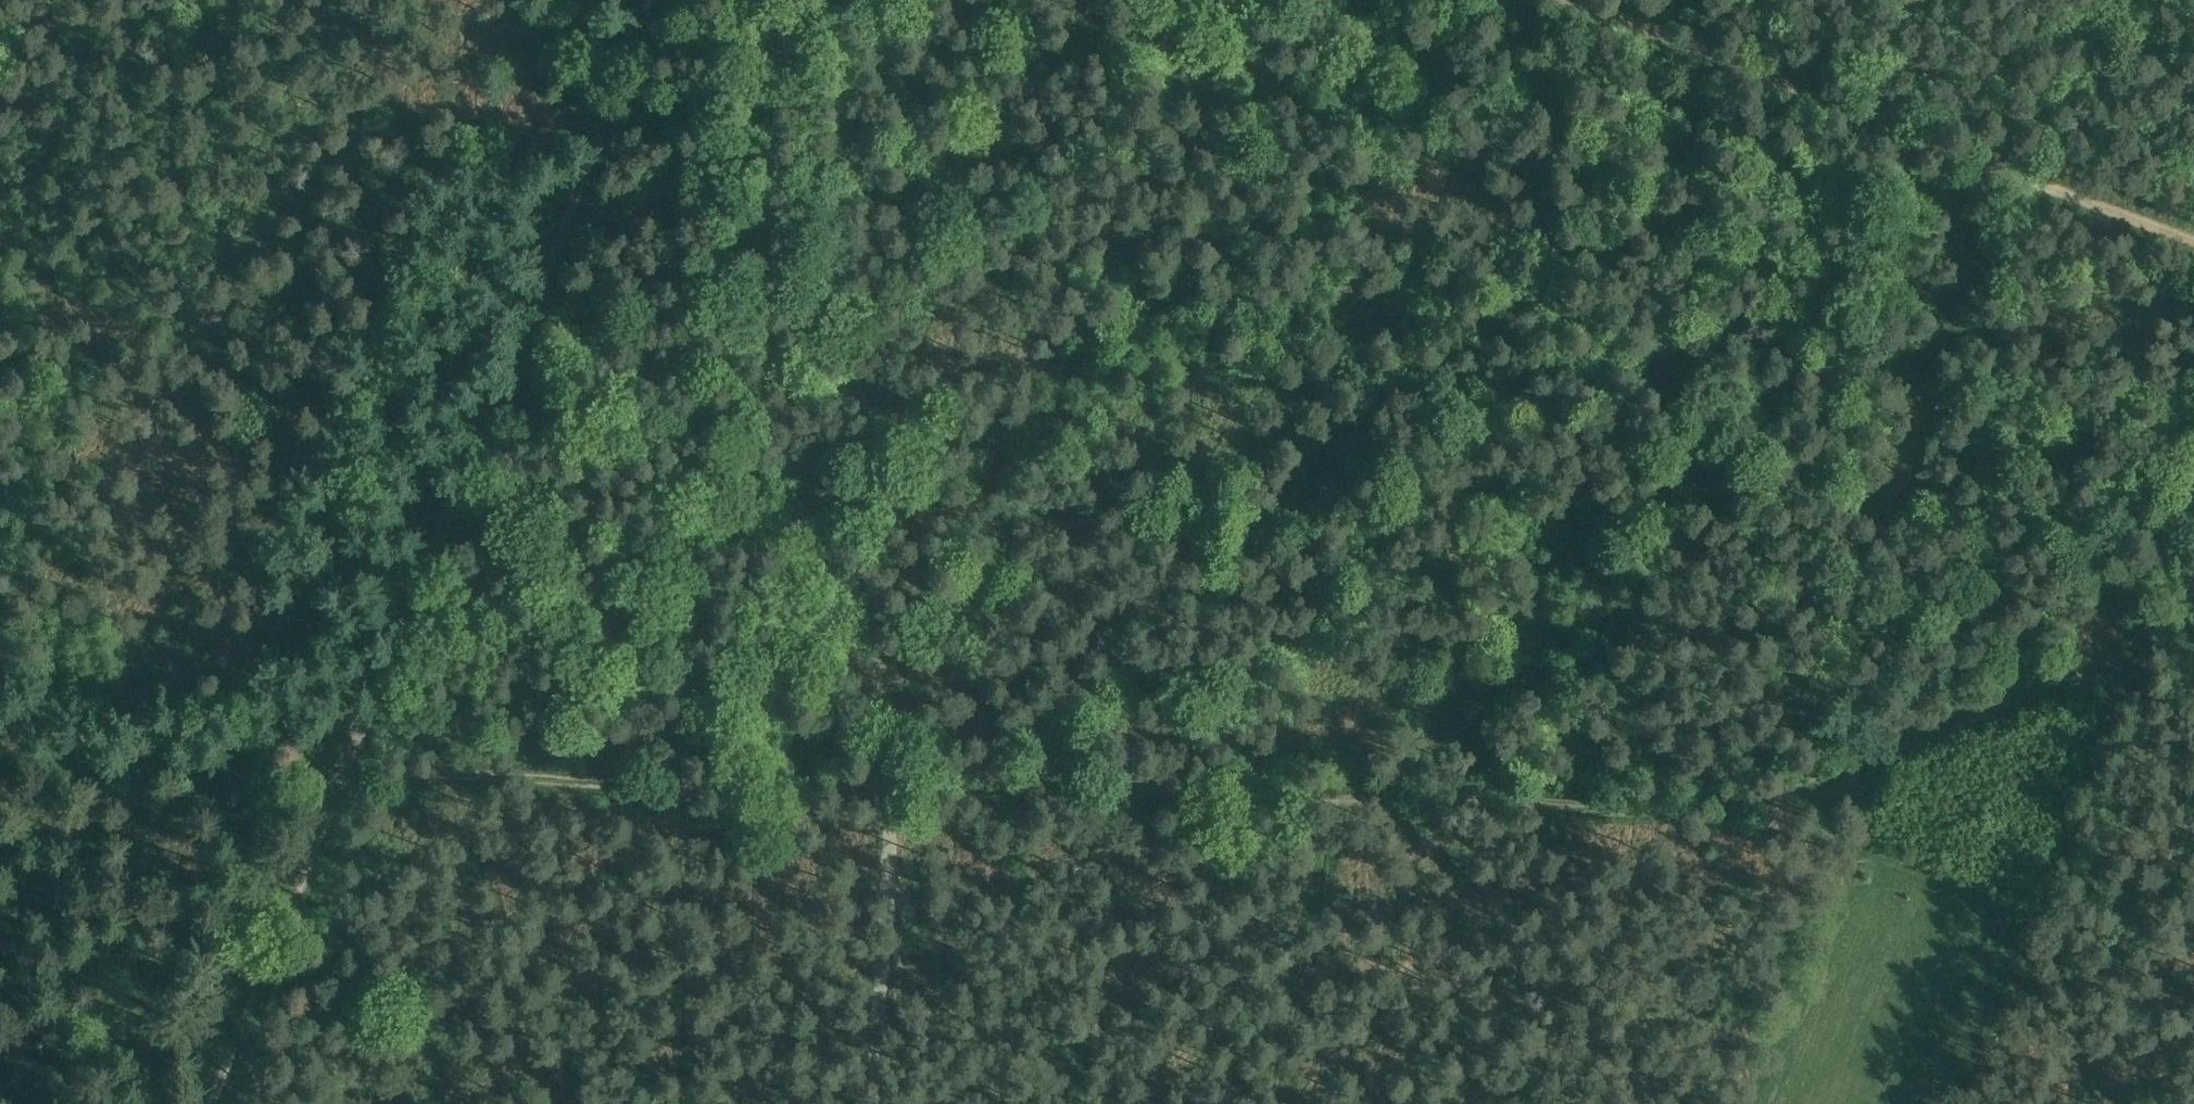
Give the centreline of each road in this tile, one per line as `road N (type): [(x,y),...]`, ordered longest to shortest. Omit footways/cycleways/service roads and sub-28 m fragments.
road 1 (track): [(351,773),(1657,804),(1822,773),(1969,716),(2146,628)]
road 2 (track): [(216,1103),(655,0)]
road 3 (track): [(1576,0),(2193,243)]

